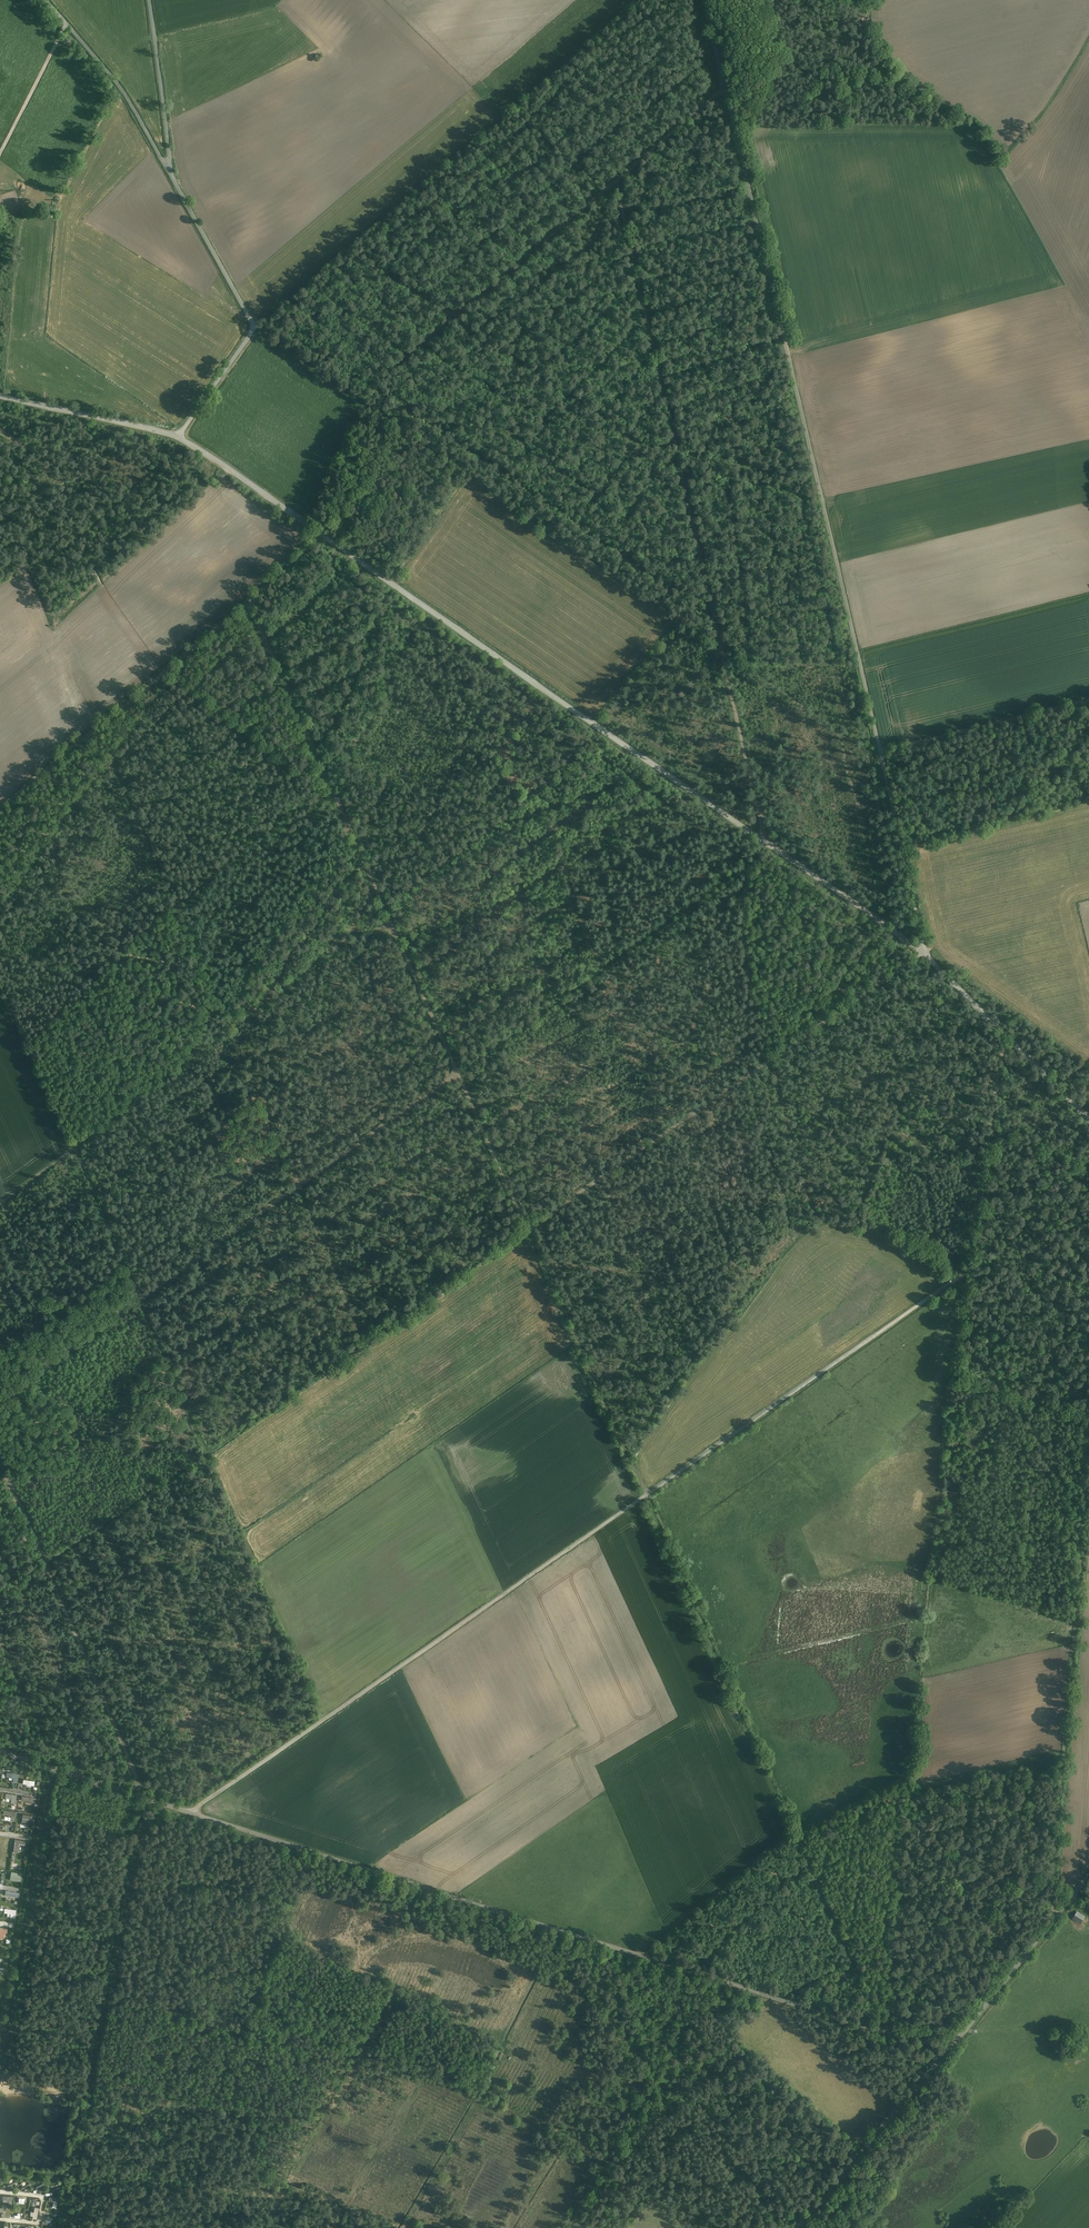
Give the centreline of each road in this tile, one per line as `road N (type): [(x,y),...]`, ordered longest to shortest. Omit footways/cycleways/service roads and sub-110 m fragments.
road 1 (track): [(189,1812),(949,1283),(973,1253),(1008,1037)]
road 2 (unclassified): [(0,1753),(861,2026),(955,2039)]
road 3 (unclassified): [(919,948),(873,722),(700,0)]
road 4 (track): [(0,1396),(774,845)]
road 5 (unclassified): [(178,434),(919,948)]
road 6 (track): [(759,834),(617,186)]
road 7 (track): [(214,1456),(0,974)]
road 8 (track): [(0,1202),(175,1076),(303,890),(354,838)]
road 9 (track): [(142,1797),(0,1451)]
road 10 (track): [(1056,1914),(1088,1558)]
road 11 (unclassified): [(178,434),(257,322),(171,171)]
road 12 (unclassified): [(798,2227),(955,2039)]
road 13 (unclassified): [(919,948),(1088,1116)]
road 14 (track): [(880,754),(1088,700)]
road 15 (unclassified): [(955,2039),(1088,1874)]
road 16 (unclassified): [(171,171),(106,66),(49,0)]
road 17 (track): [(637,1951),(794,1838)]
road 18 (unclassified): [(0,397),(178,434)]
road 19 (unclassified): [(171,171),(149,0)]
road 20 (track): [(66,20),(0,153)]
road 21 (track): [(725,92),(617,186)]
road 22 (track): [(1088,2025),(964,2029)]
road 23 (track): [(973,1253),(1088,1289)]

